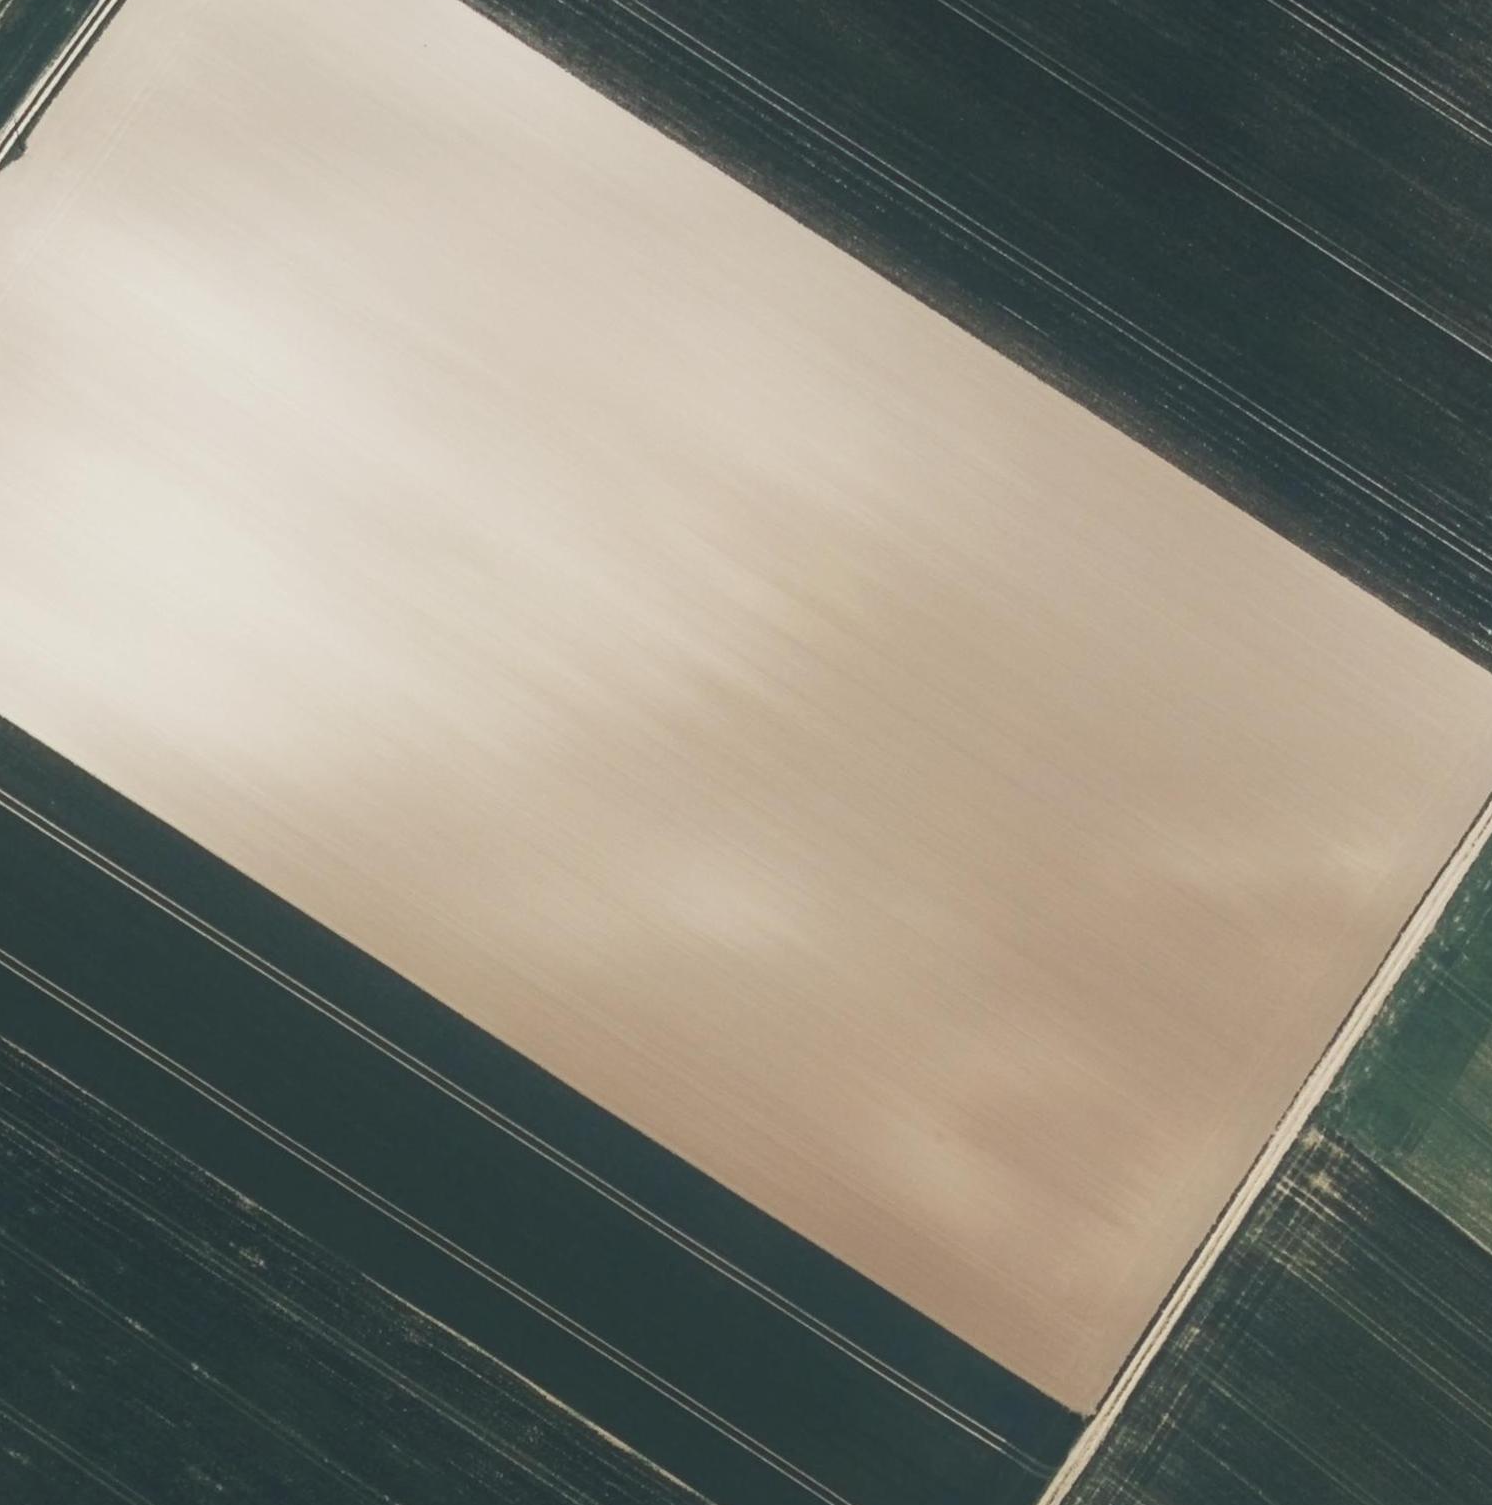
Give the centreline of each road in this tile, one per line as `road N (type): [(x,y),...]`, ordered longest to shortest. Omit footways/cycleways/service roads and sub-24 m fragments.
road 1 (track): [(1491,829),(1056,1504)]
road 2 (track): [(110,0),(0,154)]

